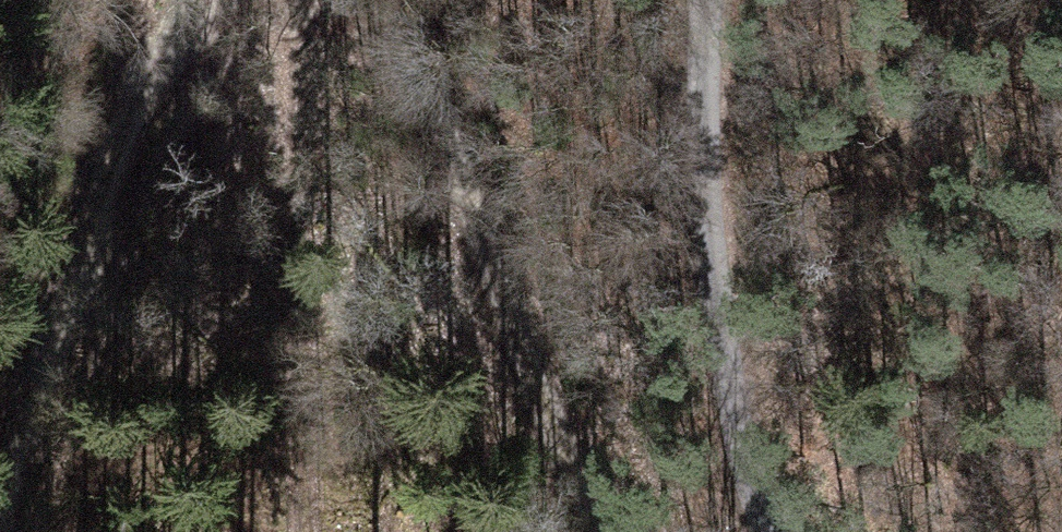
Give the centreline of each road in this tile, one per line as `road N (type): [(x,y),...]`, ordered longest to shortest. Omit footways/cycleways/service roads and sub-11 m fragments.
road 1 (track): [(348,0),(393,32),(482,159),(633,531)]
road 2 (track): [(222,0),(208,7),(127,137),(7,531)]
road 3 (residential): [(705,0),(694,202),(738,439),(770,531)]
road 4 (track): [(323,531),(296,0)]

